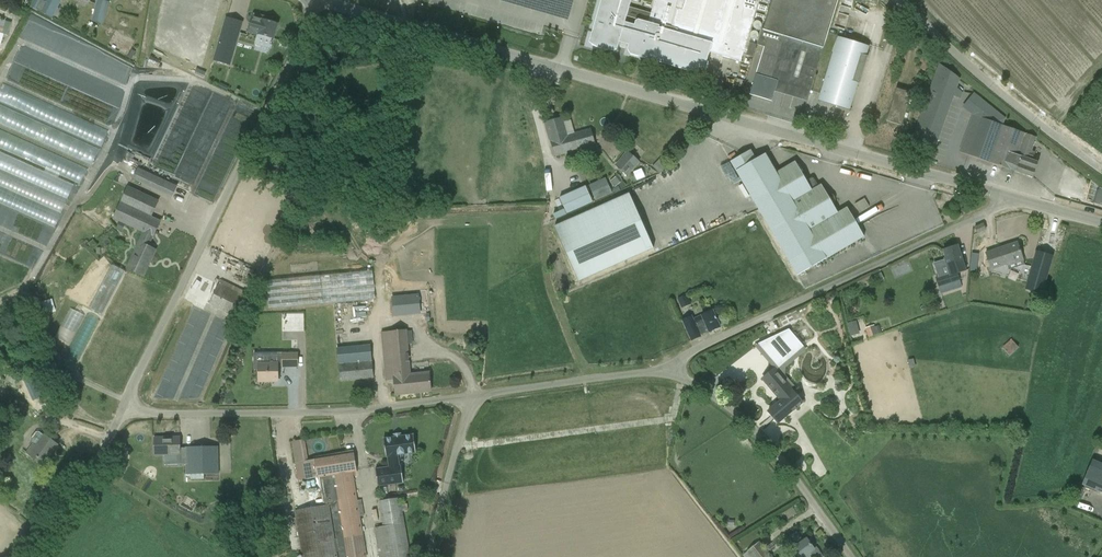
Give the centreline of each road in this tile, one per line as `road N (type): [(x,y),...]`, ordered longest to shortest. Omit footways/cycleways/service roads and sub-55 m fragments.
road 1 (unclassified): [(1003,197),(321,1)]
road 2 (unclassified): [(125,404),(148,414),(352,412),(676,376)]
road 3 (unclassified): [(125,404),(321,1)]
road 4 (unclassified): [(676,376),(686,355),(1000,207),(1003,197)]
road 5 (unclassified): [(1101,170),(969,68),(901,0)]
road 6 (unclassified): [(676,376),(748,426),(848,556)]
road 7 (unclassified): [(17,556),(92,466),(125,404)]

